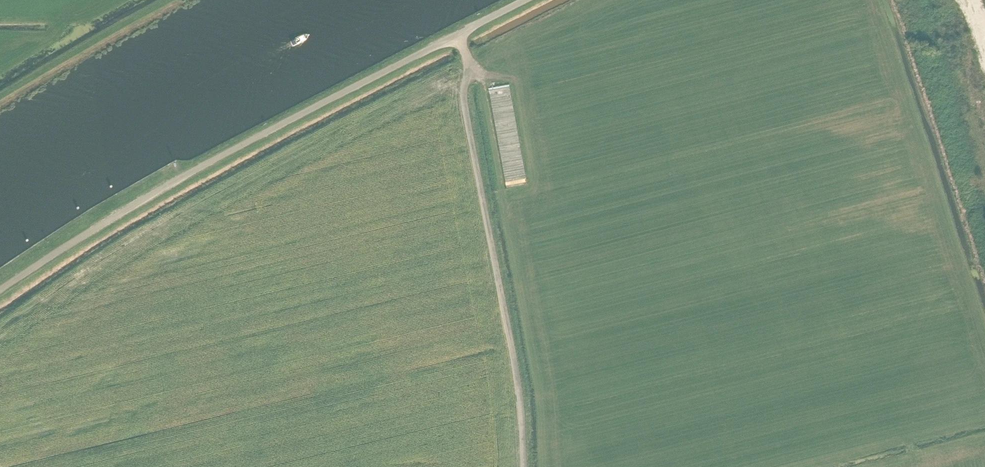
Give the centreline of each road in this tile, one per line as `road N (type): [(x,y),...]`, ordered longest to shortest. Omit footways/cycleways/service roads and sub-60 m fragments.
road 1 (unclassified): [(526,0),(187,175),(0,288)]
road 2 (track): [(456,36),(469,65),(463,91),(517,383),(524,466)]

